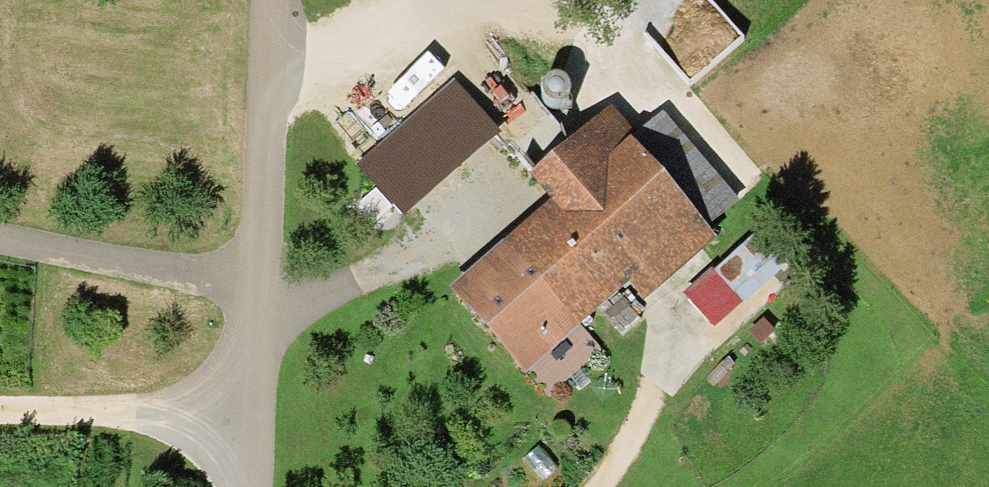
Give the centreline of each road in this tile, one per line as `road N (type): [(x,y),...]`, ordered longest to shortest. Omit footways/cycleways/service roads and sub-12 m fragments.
road 1 (unclassified): [(244,486),(258,321),(265,0)]
road 2 (track): [(247,417),(0,416)]

